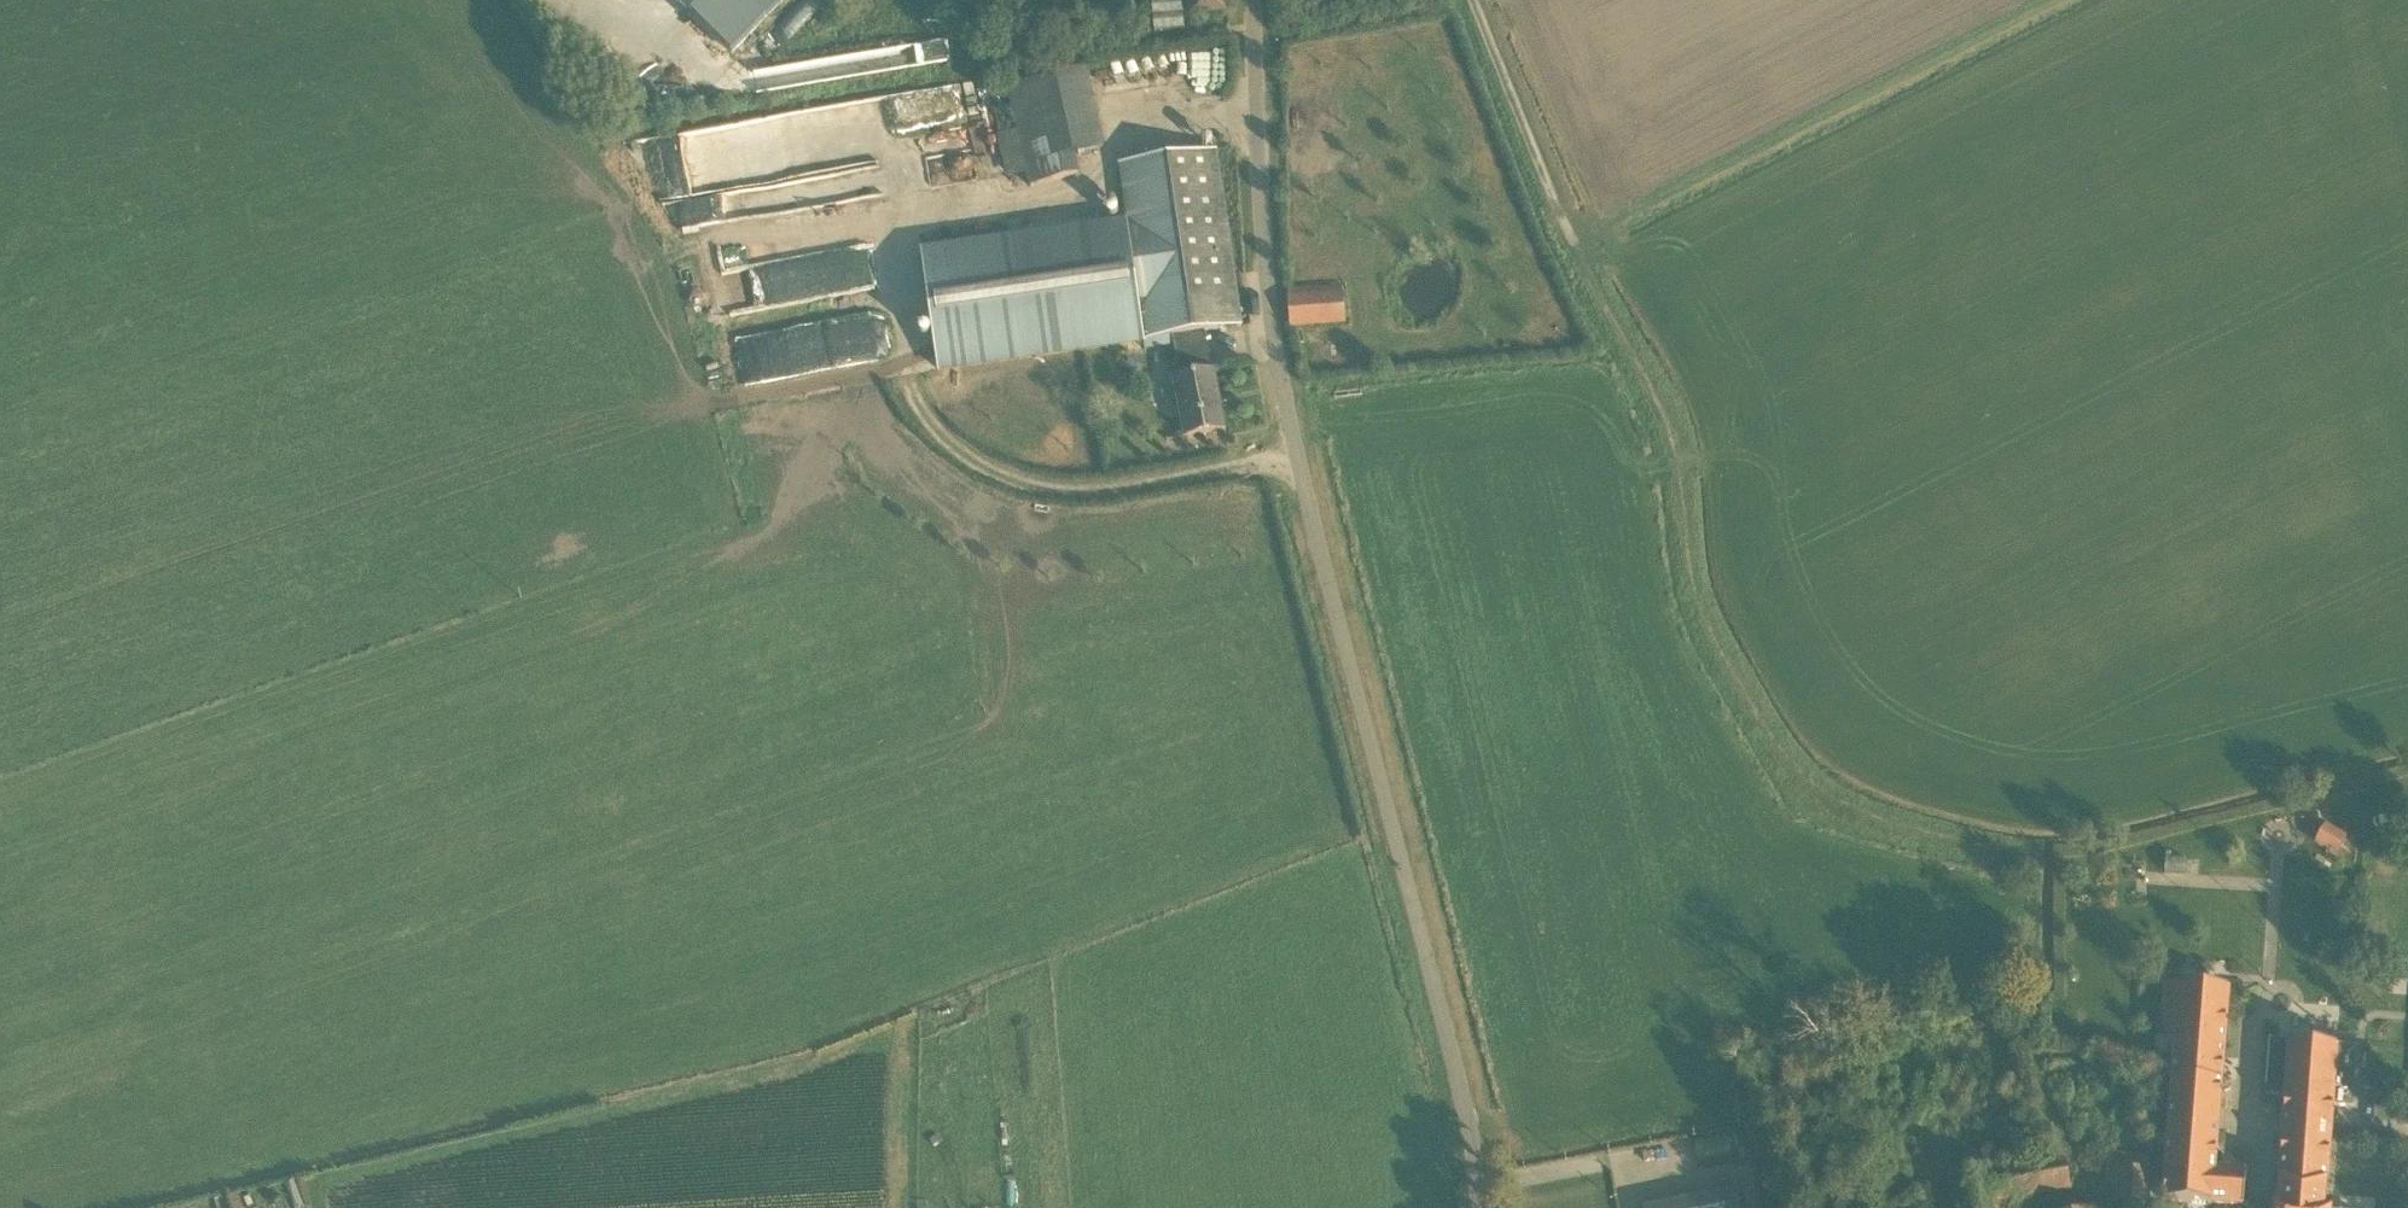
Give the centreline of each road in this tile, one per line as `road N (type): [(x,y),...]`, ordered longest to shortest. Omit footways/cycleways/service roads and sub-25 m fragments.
road 1 (unclassified): [(1472,1207),(1468,1131),(1297,458),(1266,268),(1257,0)]
road 2 (track): [(1474,0),(1561,216),(1669,429),(1696,598),(1785,759),(1855,813),(2028,858)]

